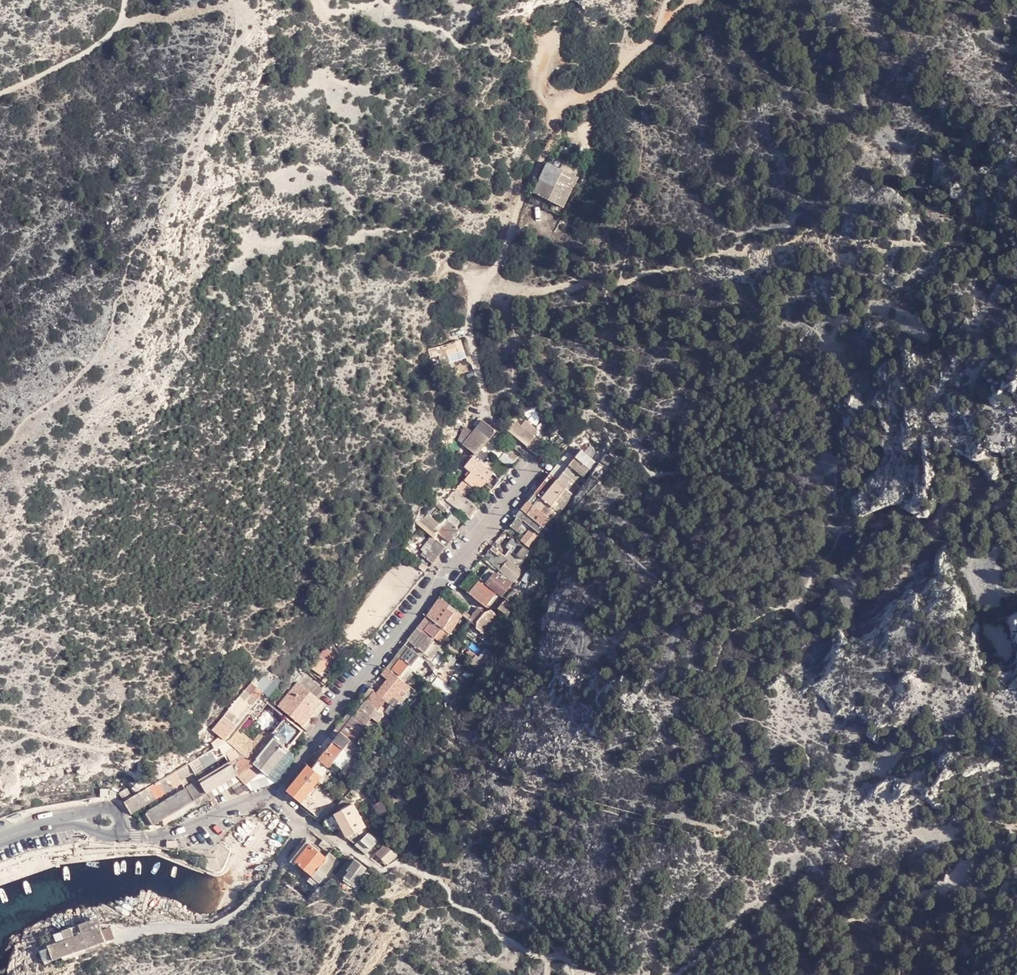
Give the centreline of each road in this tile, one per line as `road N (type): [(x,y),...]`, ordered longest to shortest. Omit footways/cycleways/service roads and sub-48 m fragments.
road 1 (residential): [(273,796),(532,458)]
road 2 (track): [(664,21),(600,91),(560,111),(507,246),(480,288)]
road 3 (residential): [(301,820),(261,889),(226,922),(119,936)]
road 4 (track): [(480,288),(468,324),(490,417),(532,458)]
road 5 (residential): [(120,829),(168,834),(273,796)]

